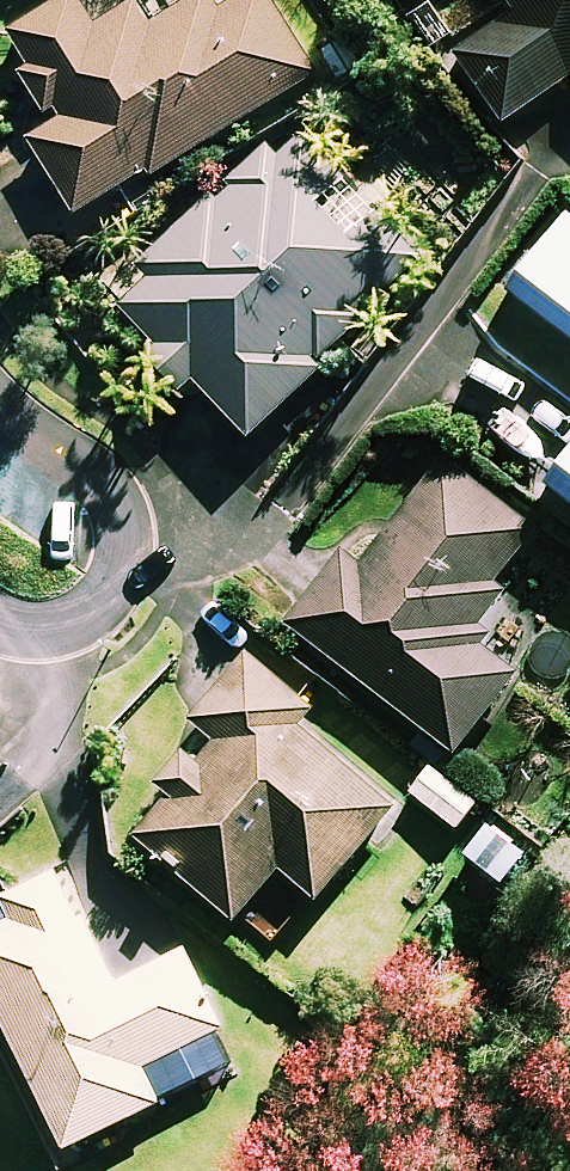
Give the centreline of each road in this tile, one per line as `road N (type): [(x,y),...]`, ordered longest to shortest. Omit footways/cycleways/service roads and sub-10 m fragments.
road 1 (residential): [(0,615),(15,627),(56,624),(103,588),(113,531),(92,481)]

